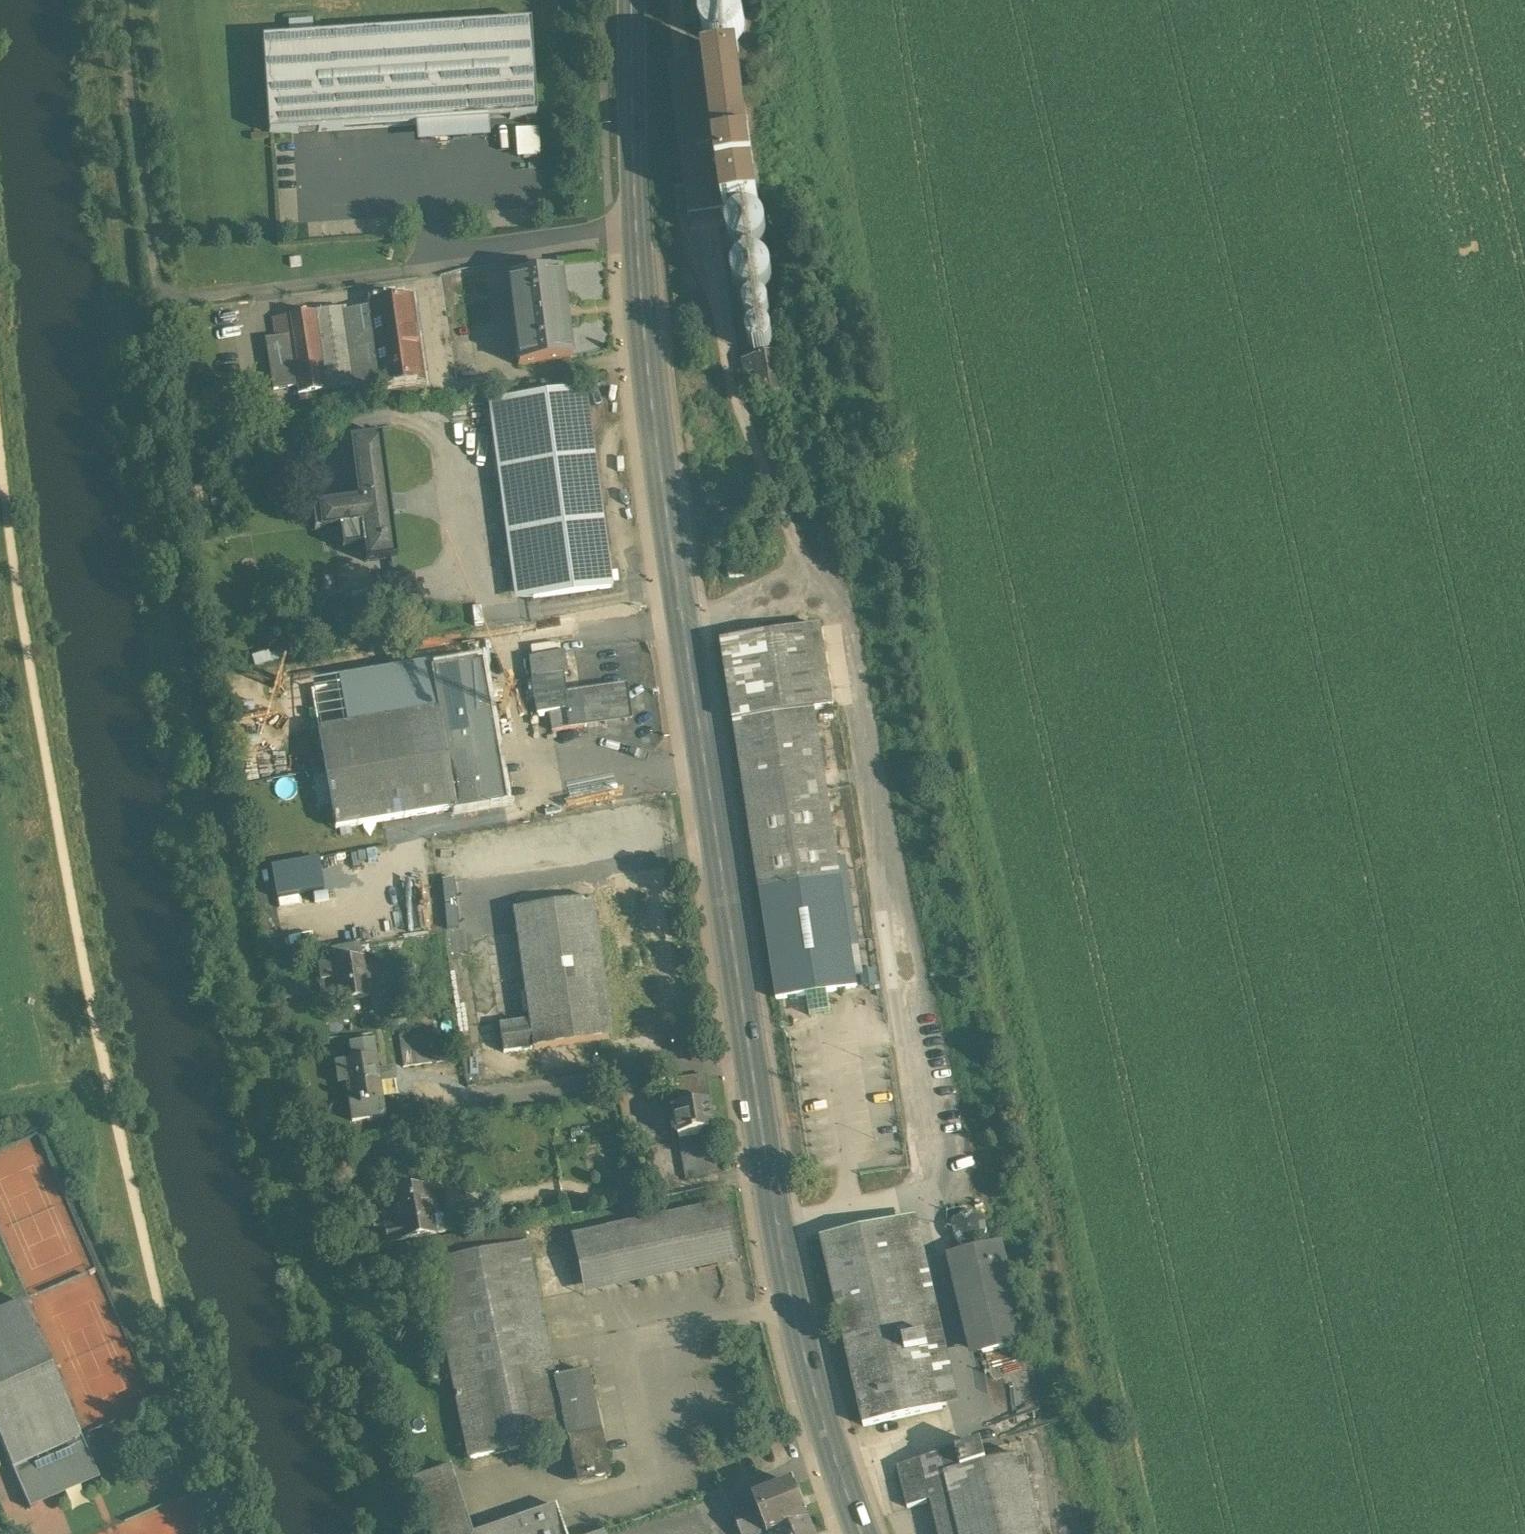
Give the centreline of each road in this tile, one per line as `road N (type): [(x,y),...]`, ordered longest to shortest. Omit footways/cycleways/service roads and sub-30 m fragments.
road 1 (secondary): [(868,1533),(830,1437),(777,1183),(667,508),(632,155),(633,0)]
road 2 (track): [(122,0),(147,221),(165,291),(201,300),(409,270)]

